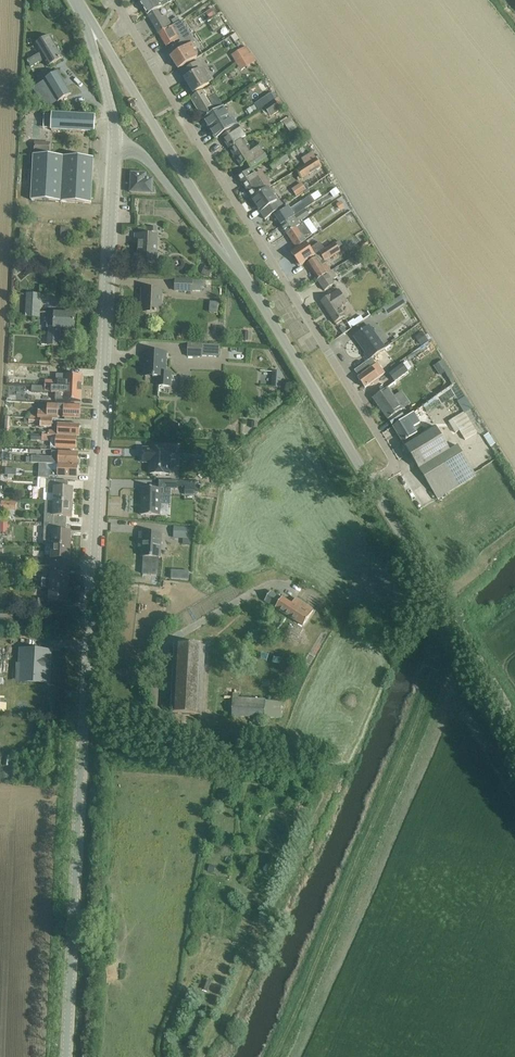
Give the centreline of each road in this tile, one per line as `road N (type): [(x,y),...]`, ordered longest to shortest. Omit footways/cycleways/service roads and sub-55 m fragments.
road 1 (tertiary): [(67,1056),(116,144)]
road 2 (residential): [(376,492),(396,462),(115,0)]
road 3 (track): [(464,635),(433,661),(262,1056)]
road 4 (tertiary): [(244,274),(87,19)]
road 5 (tertiary): [(514,720),(376,492)]
road 6 (tertiary): [(376,492),(244,274)]
road 7 (tertiary): [(244,274),(141,151),(116,144)]
road 8 (tertiary): [(116,144),(87,19)]

